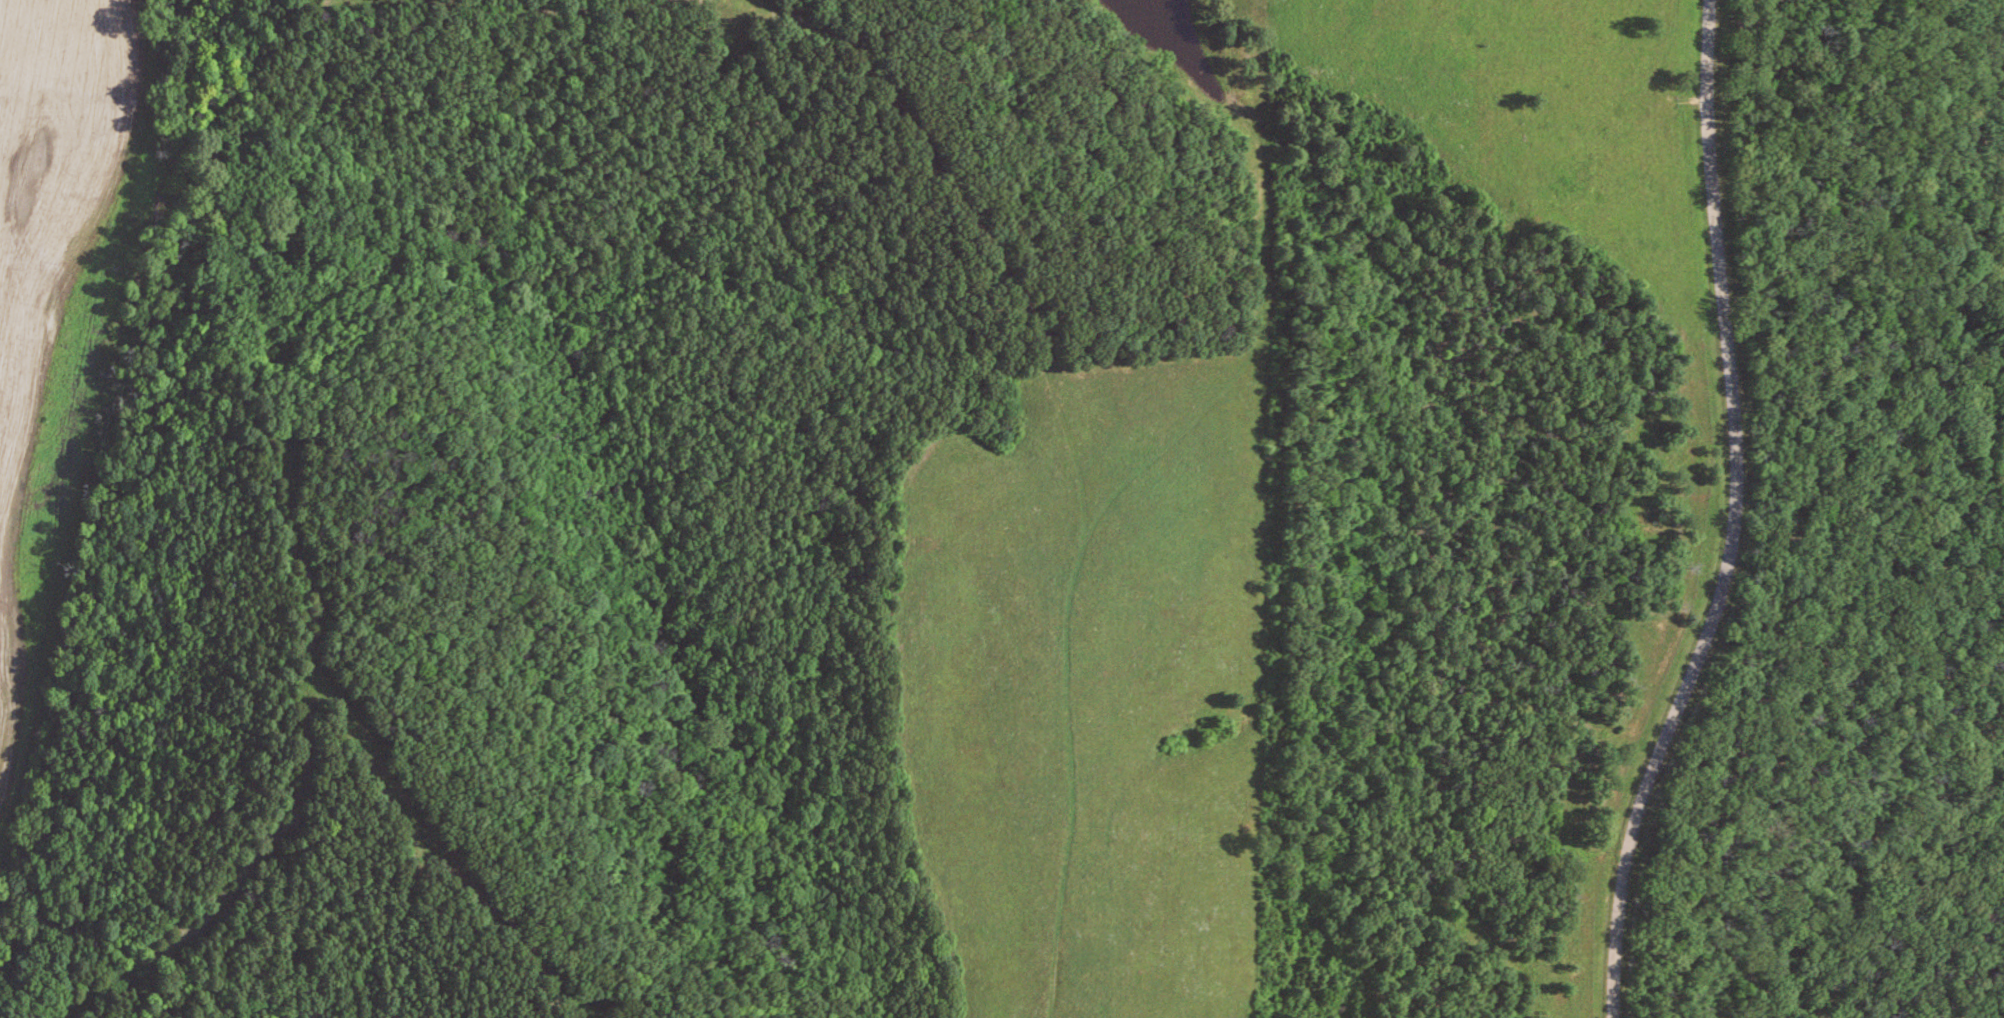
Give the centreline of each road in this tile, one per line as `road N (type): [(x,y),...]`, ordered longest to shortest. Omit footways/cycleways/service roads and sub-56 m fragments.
road 1 (tertiary): [(1622,1017),(1628,905),(1736,553),(1718,0)]

